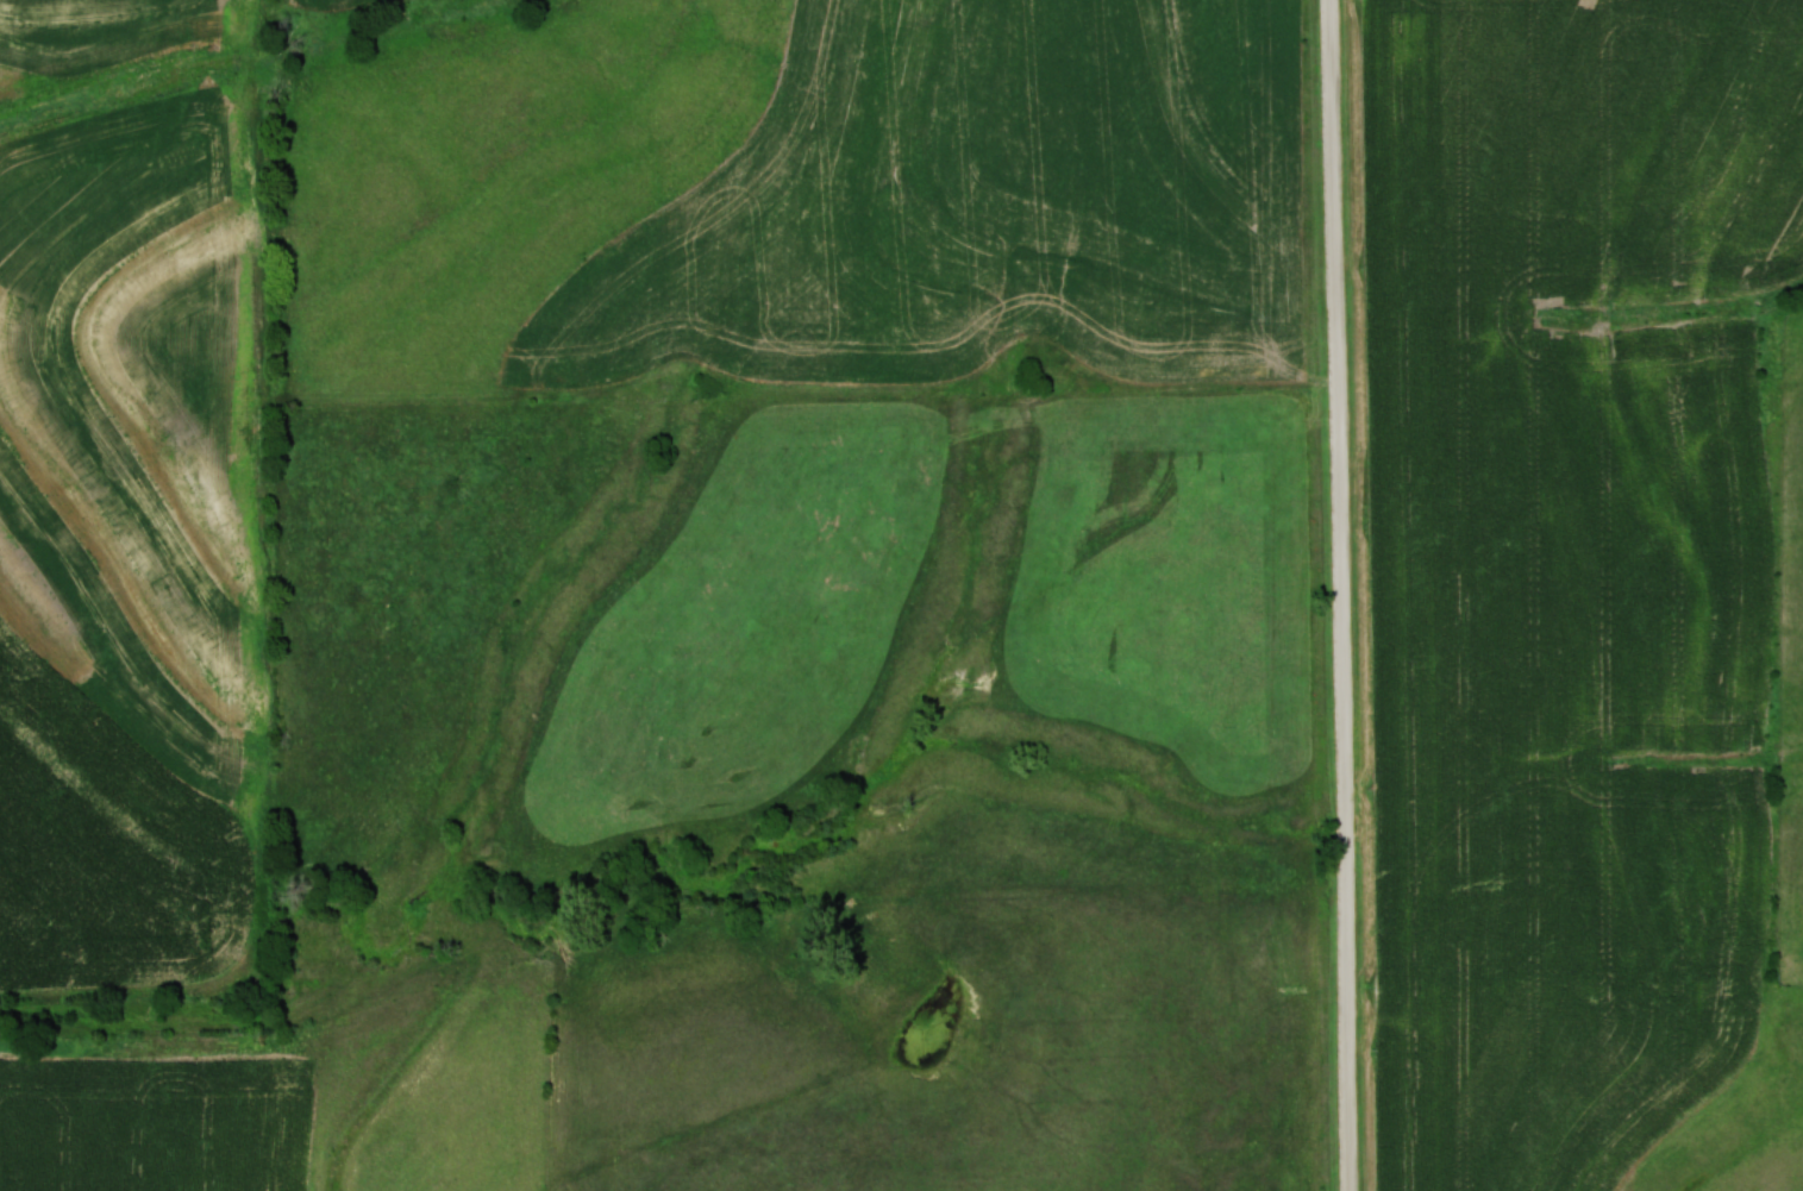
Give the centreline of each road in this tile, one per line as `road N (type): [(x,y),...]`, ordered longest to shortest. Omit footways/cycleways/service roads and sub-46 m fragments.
road 1 (residential): [(1351,1190),(1331,0)]

